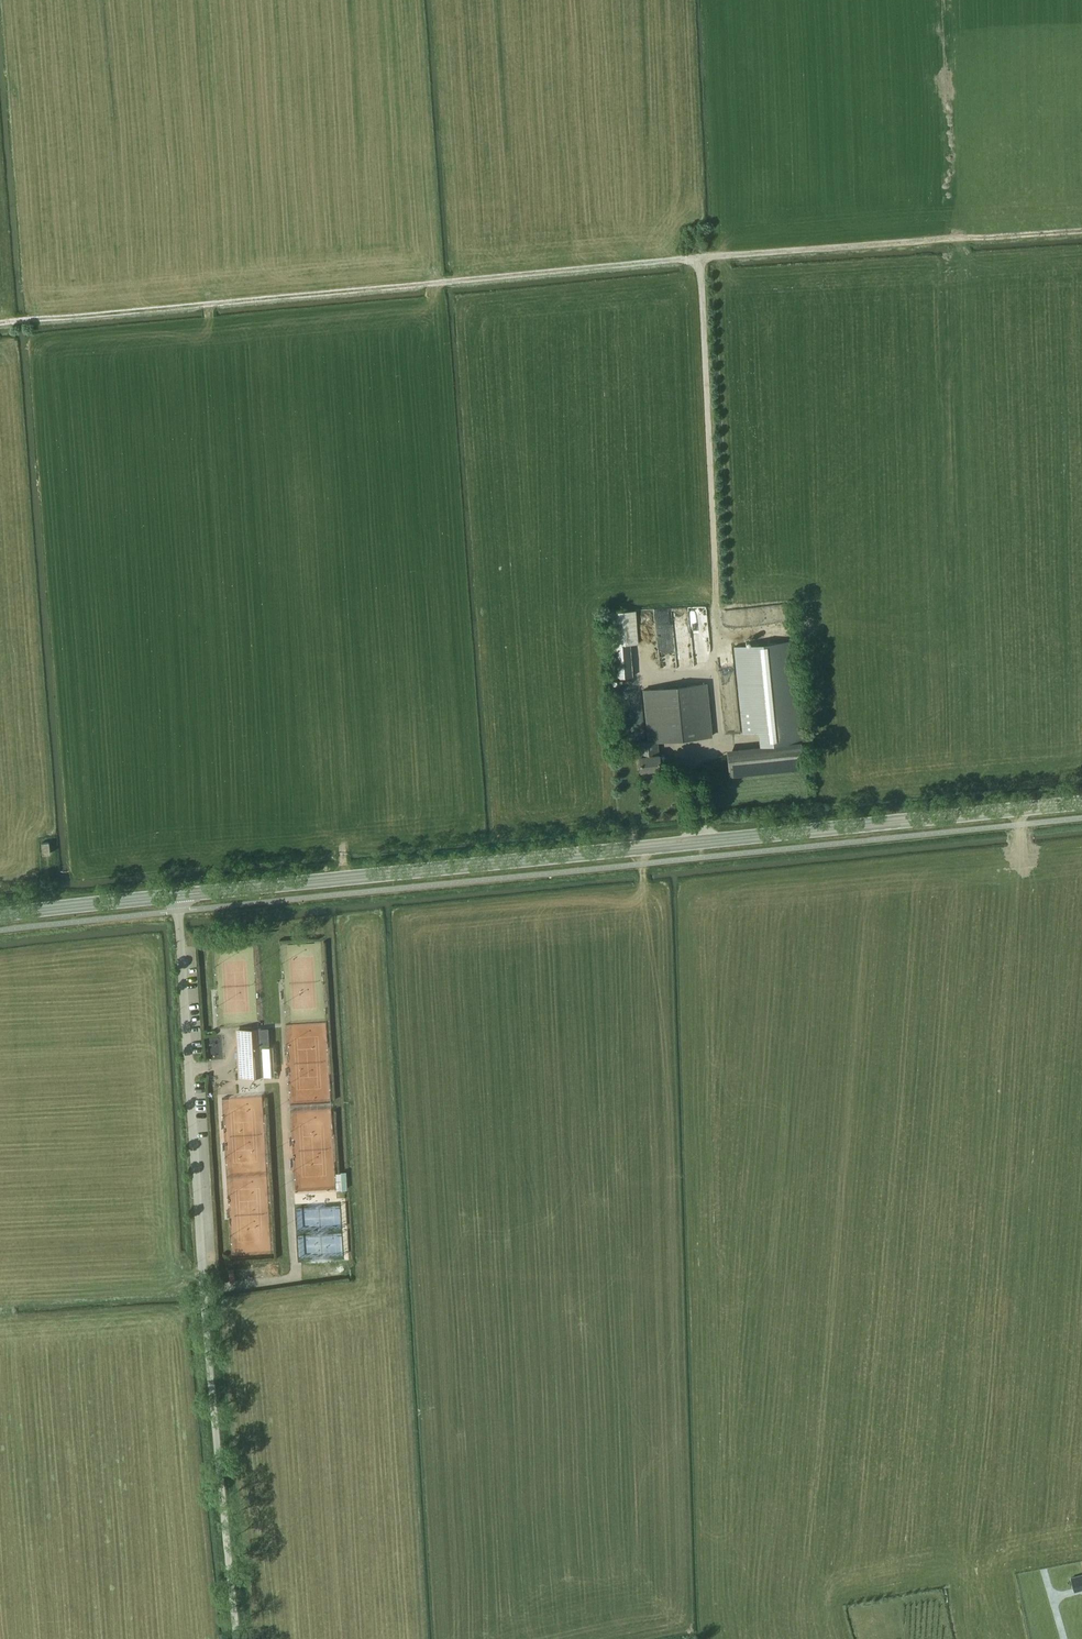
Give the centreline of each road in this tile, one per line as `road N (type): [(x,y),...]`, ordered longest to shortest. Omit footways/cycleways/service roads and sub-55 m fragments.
road 1 (secondary): [(177,896),(1081,805)]
road 2 (unclassified): [(237,1638),(177,896)]
road 3 (secondary): [(0,916),(177,896)]

